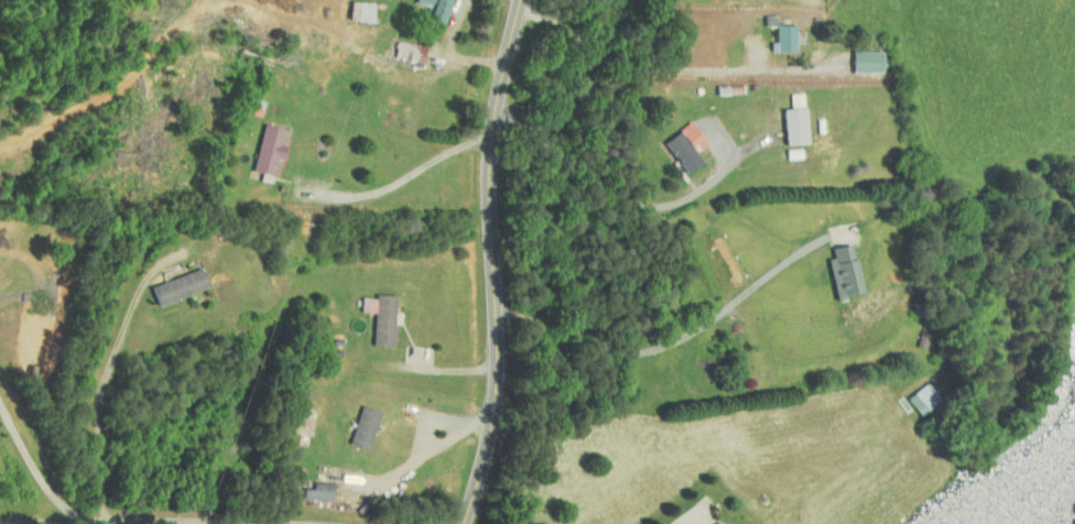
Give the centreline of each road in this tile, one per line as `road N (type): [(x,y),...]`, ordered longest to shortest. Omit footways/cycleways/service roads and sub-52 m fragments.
road 1 (tertiary): [(464,523),(496,400),(490,155),(522,0)]
road 2 (residential): [(270,523),(98,517),(47,523)]
road 3 (residential): [(98,517),(79,515),(51,494),(0,405)]

